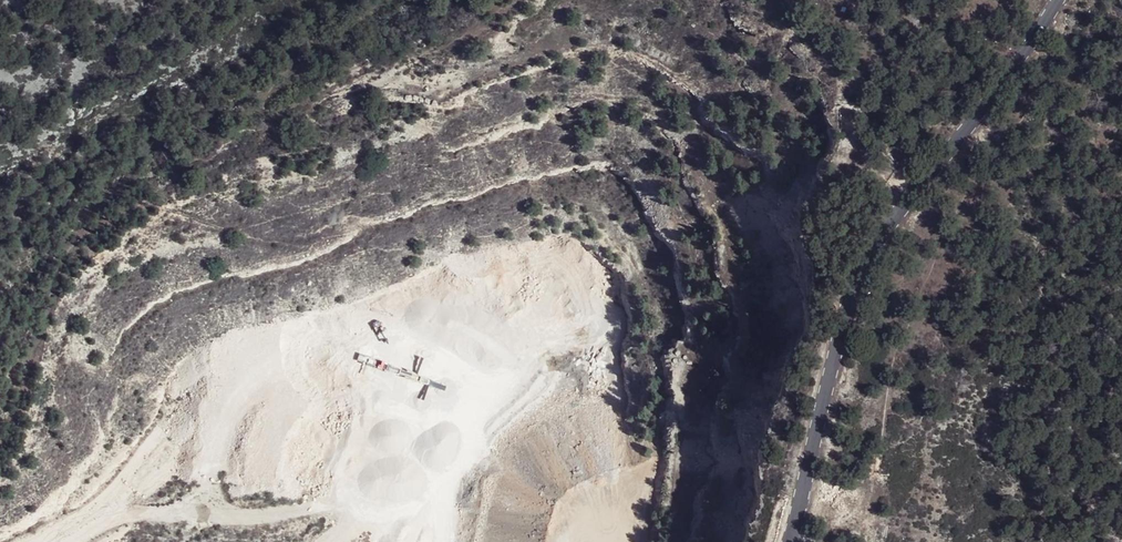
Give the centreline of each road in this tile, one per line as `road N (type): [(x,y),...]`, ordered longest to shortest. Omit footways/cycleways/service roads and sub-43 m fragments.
road 1 (unclassified): [(790,541),(841,336),(870,253),(1058,0)]
road 2 (track): [(53,541),(125,516),(262,517),(345,506),(447,516)]
road 3 (track): [(445,541),(449,492),(472,450),(468,393),(455,371),(372,324)]

